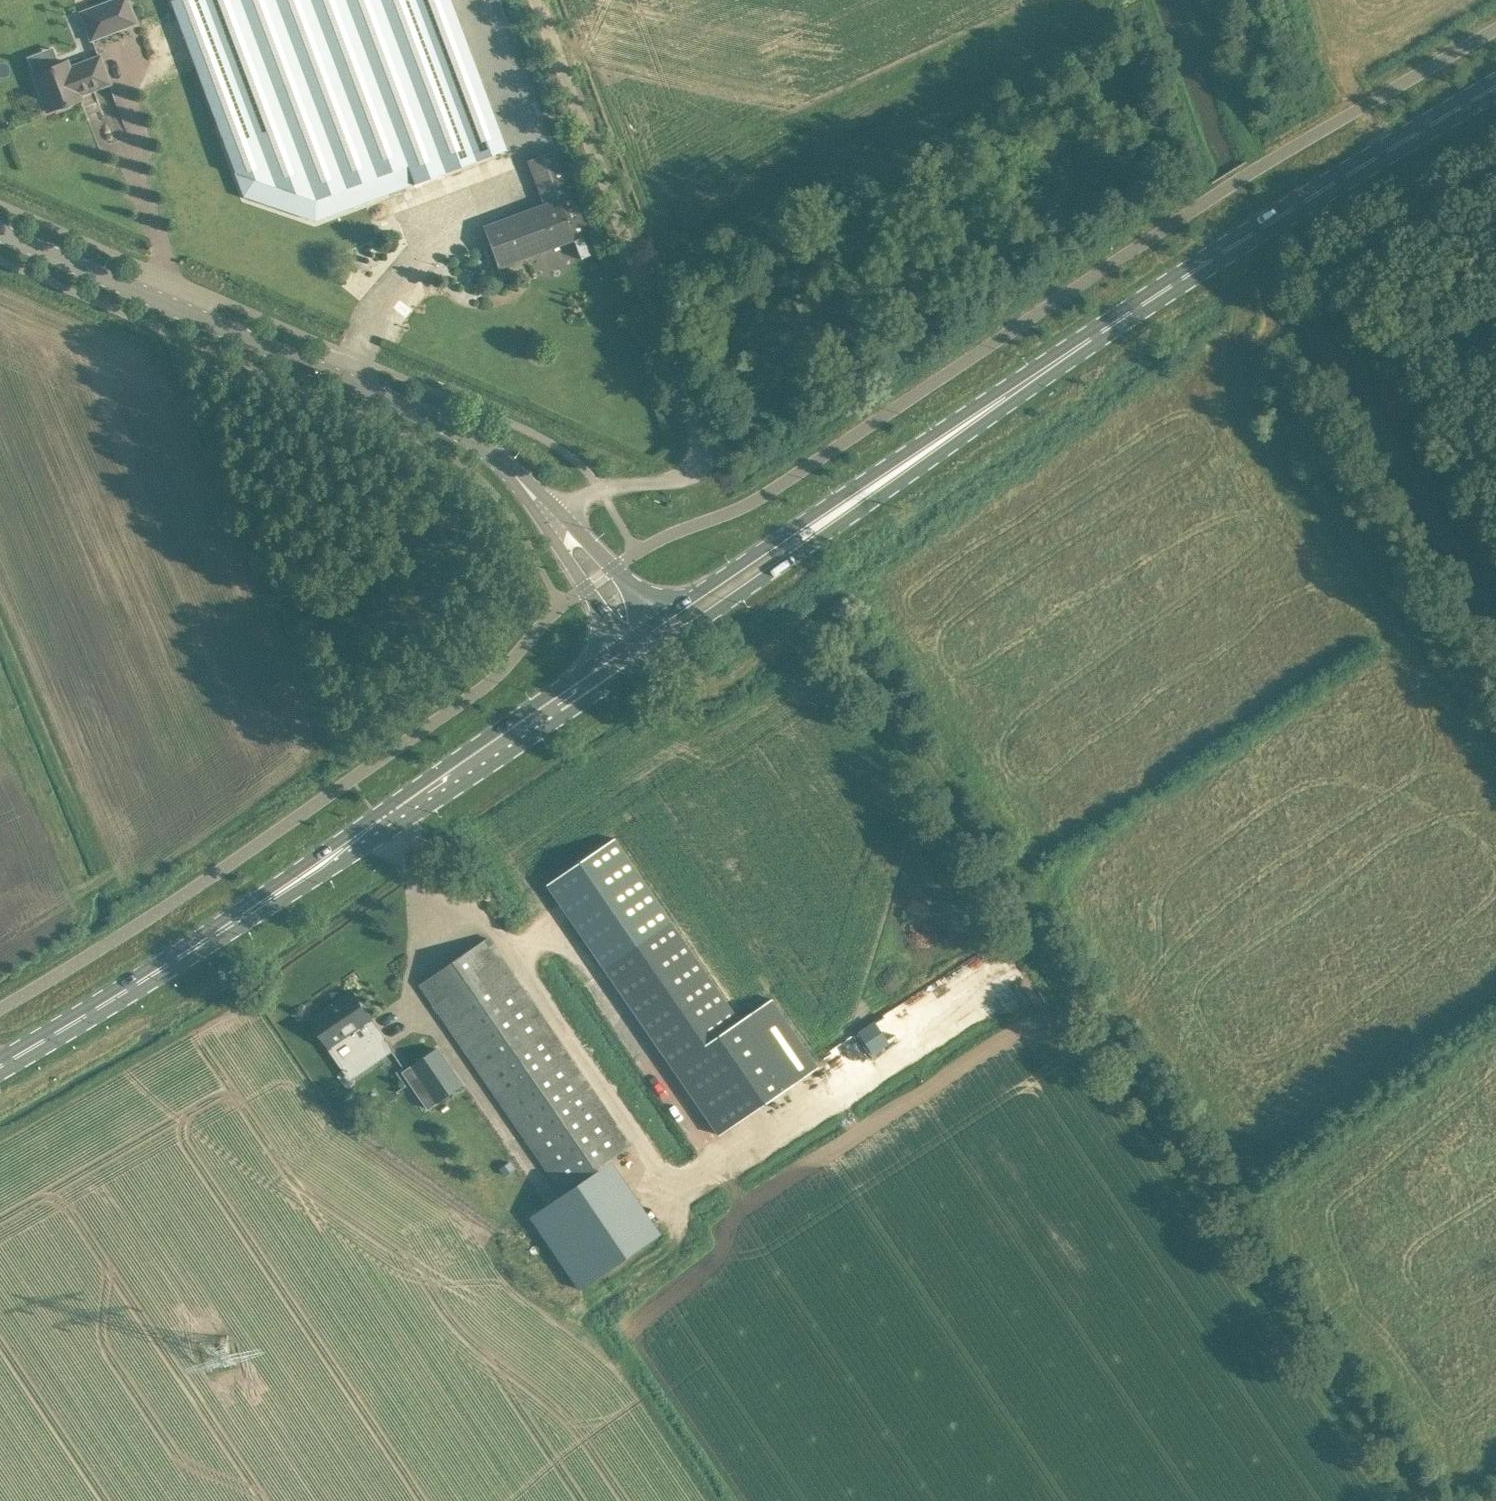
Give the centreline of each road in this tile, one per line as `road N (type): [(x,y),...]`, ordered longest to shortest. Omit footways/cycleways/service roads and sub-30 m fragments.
road 1 (track): [(819,628),(1417,1500)]
road 2 (primary): [(843,508),(1160,291),(1495,85)]
road 3 (primary): [(0,1064),(235,920),(642,645)]
road 4 (unclassified): [(549,519),(599,491),(691,473),(699,449),(535,0)]
road 5 (tertiary): [(549,519),(444,420),(0,231)]
road 6 (primary): [(843,508),(801,523),(678,605),(642,645)]
road 7 (primary): [(642,645),(693,625),(814,542),(843,508)]
road 8 (track): [(642,645),(680,677),(706,686),(819,628)]
road 9 (tertiary): [(642,645),(549,519)]

